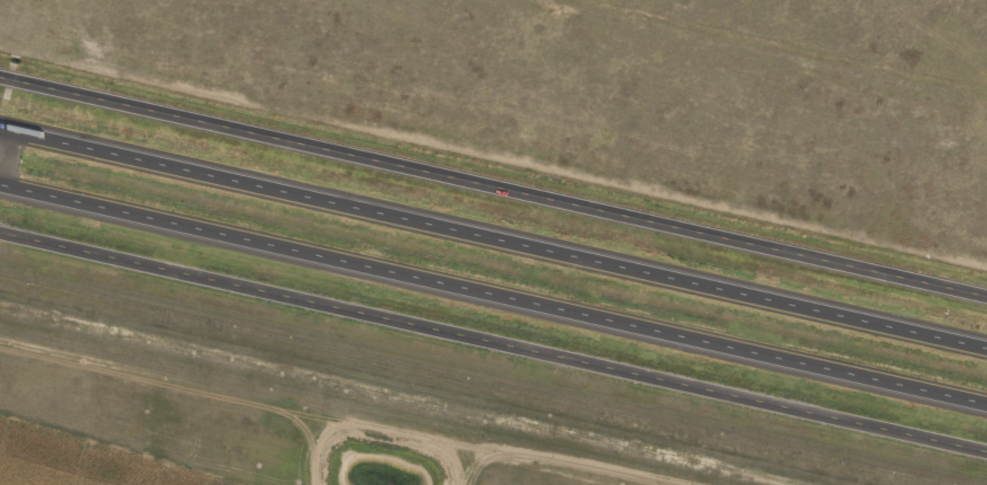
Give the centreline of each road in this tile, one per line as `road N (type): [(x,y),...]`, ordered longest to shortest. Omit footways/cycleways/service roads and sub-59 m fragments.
road 1 (tertiary): [(986,450),(0,230)]
road 2 (tertiary): [(986,292),(0,75)]
road 3 (motorway): [(0,184),(986,400)]
road 4 (motorway): [(986,343),(0,127)]

